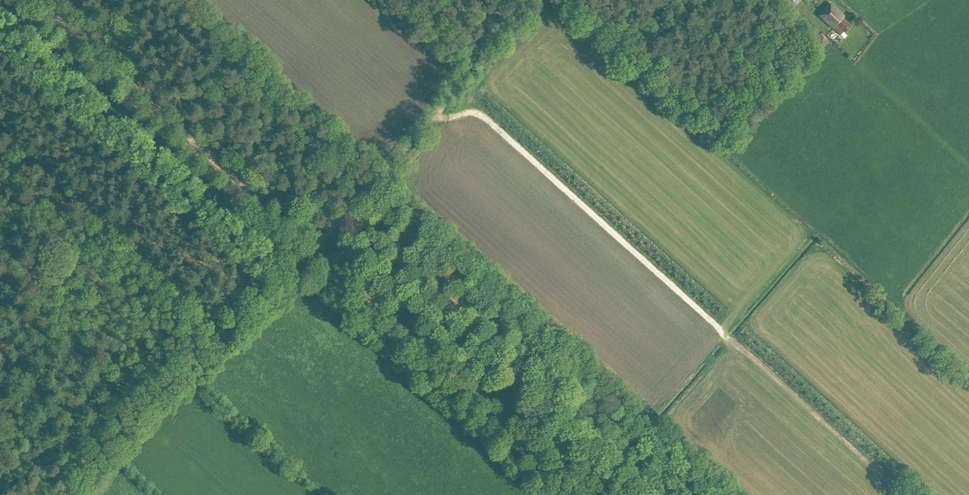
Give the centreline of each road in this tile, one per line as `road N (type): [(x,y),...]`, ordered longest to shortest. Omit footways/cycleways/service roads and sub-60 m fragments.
road 1 (track): [(475,0),(482,41),(438,114),(333,229),(52,494)]
road 2 (track): [(311,248),(35,0)]

